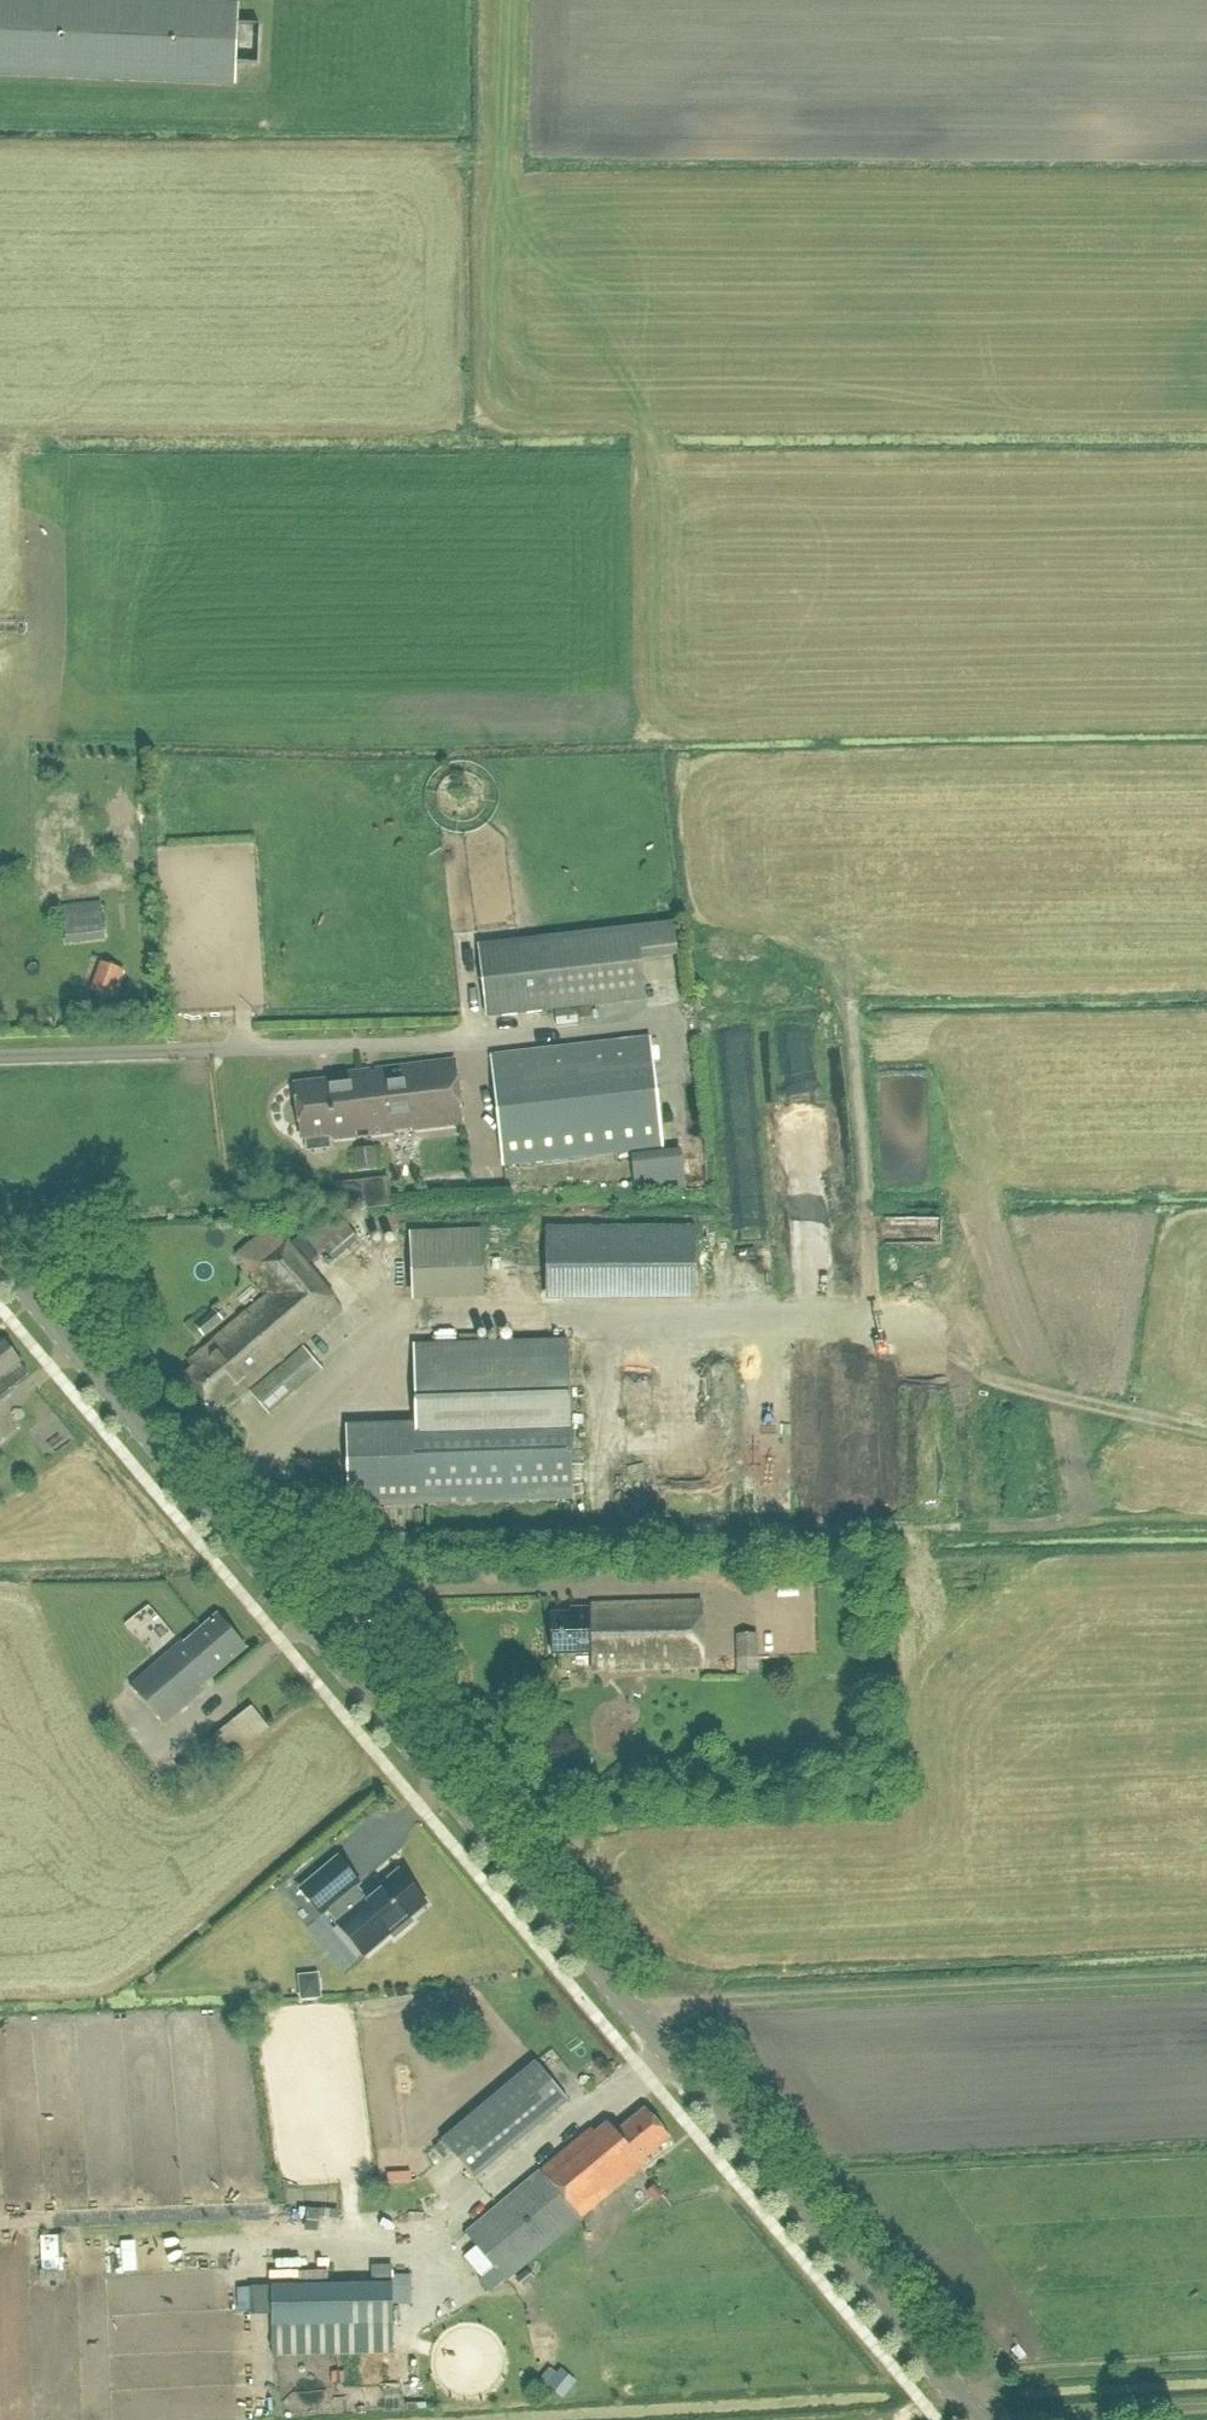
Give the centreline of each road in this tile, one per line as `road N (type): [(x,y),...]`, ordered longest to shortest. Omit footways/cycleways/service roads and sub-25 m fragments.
road 1 (tertiary): [(978,2419),(0,1260)]
road 2 (track): [(636,2016),(796,1993),(1206,1975)]
road 3 (track): [(845,1344),(1206,1436)]
road 4 (track): [(879,1353),(851,1024)]
road 5 (track): [(988,2419),(1206,2406)]

